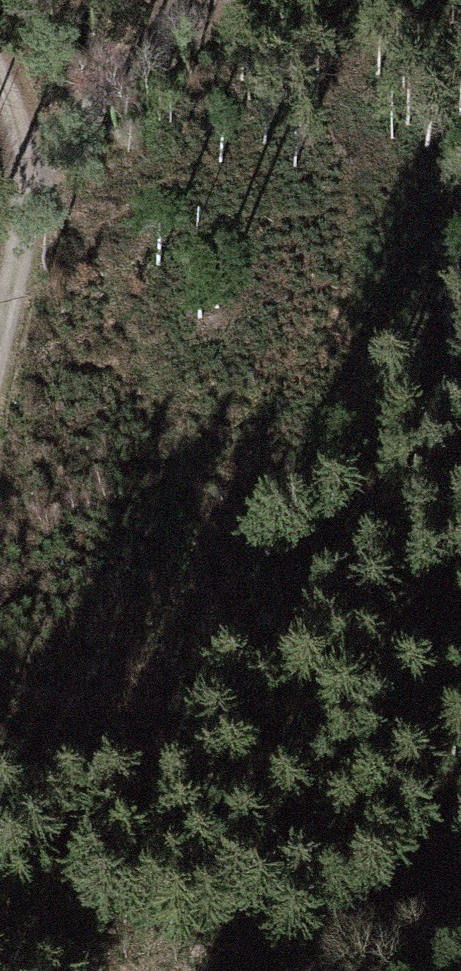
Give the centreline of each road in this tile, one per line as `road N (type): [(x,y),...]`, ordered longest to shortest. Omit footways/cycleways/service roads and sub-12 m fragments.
road 1 (track): [(29,195),(89,111),(202,0)]
road 2 (track): [(0,333),(29,195),(0,115)]
road 3 (track): [(460,906),(291,970)]

